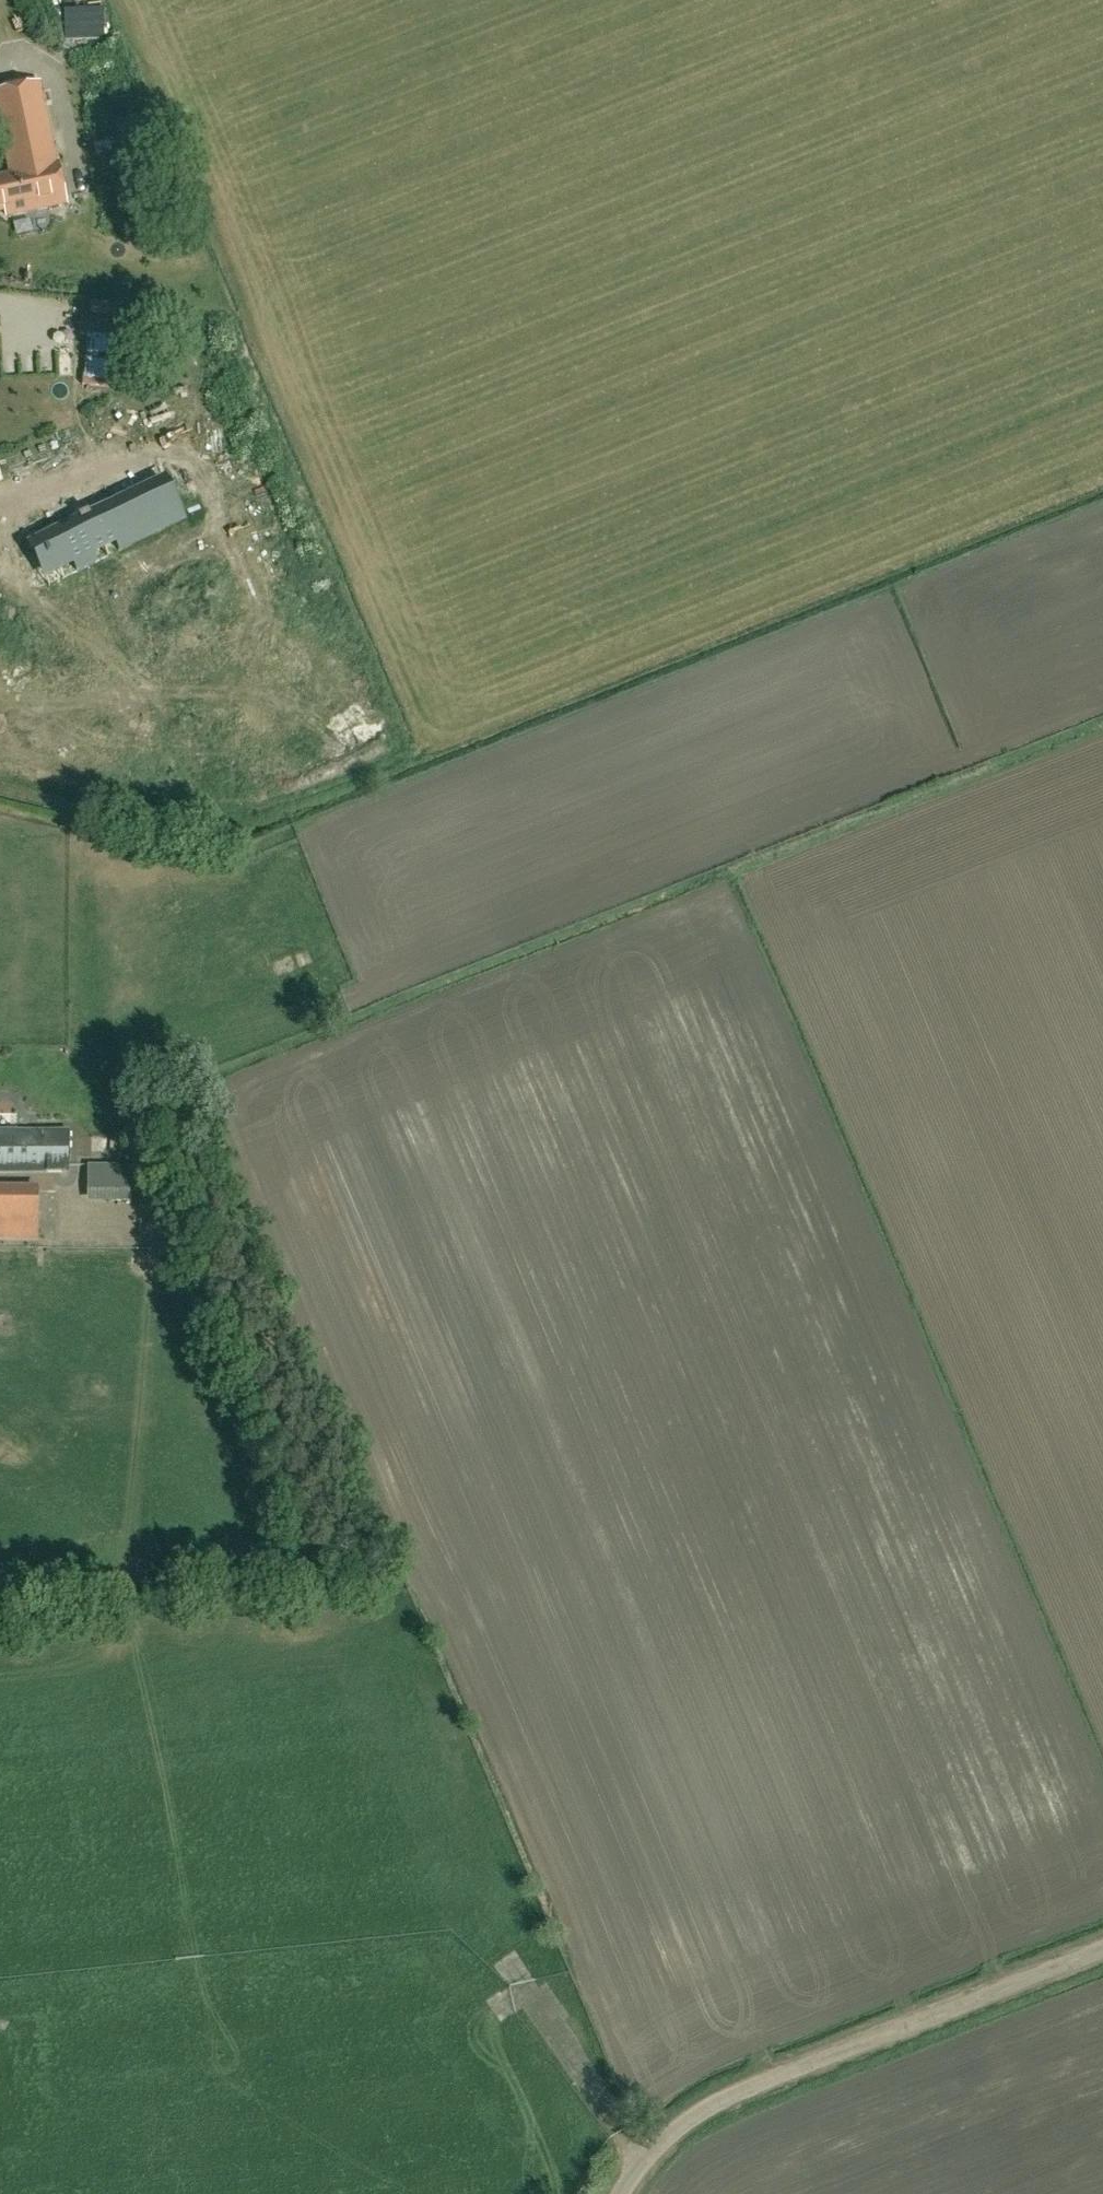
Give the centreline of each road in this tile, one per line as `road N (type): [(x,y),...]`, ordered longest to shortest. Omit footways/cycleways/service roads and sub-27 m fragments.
road 1 (unclassified): [(620,2193),(645,2157),(702,2111),(1102,1949)]

